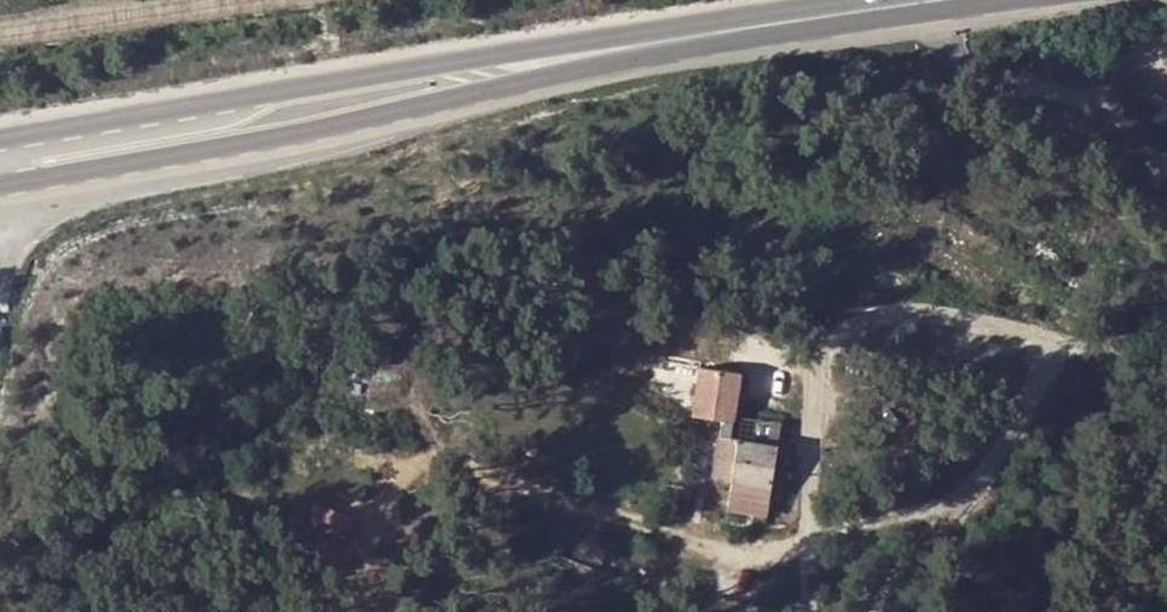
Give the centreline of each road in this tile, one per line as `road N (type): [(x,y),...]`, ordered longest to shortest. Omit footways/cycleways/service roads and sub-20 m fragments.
road 1 (secondary): [(0,185),(905,4)]
road 2 (secondary): [(905,4),(553,47),(0,141)]

